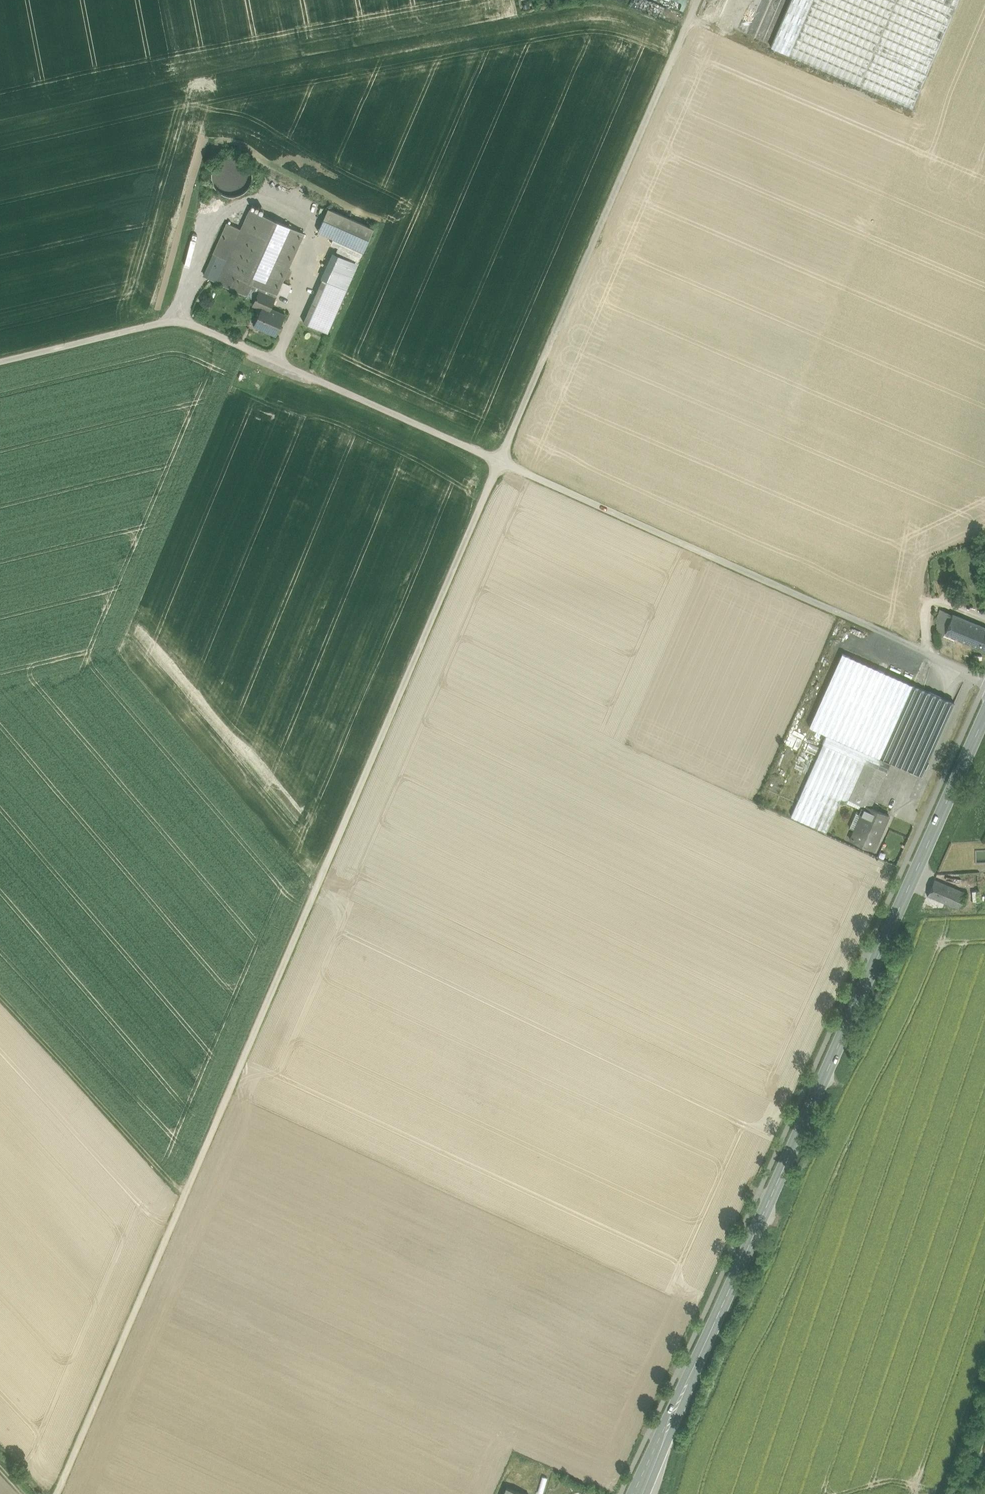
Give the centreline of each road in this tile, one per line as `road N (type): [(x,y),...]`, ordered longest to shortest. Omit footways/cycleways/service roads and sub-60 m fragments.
road 1 (track): [(698,0),(57,1493)]
road 2 (track): [(984,679),(183,319),(0,363)]
road 3 (primary): [(638,1493),(984,715)]
road 4 (track): [(185,1195),(0,996)]

